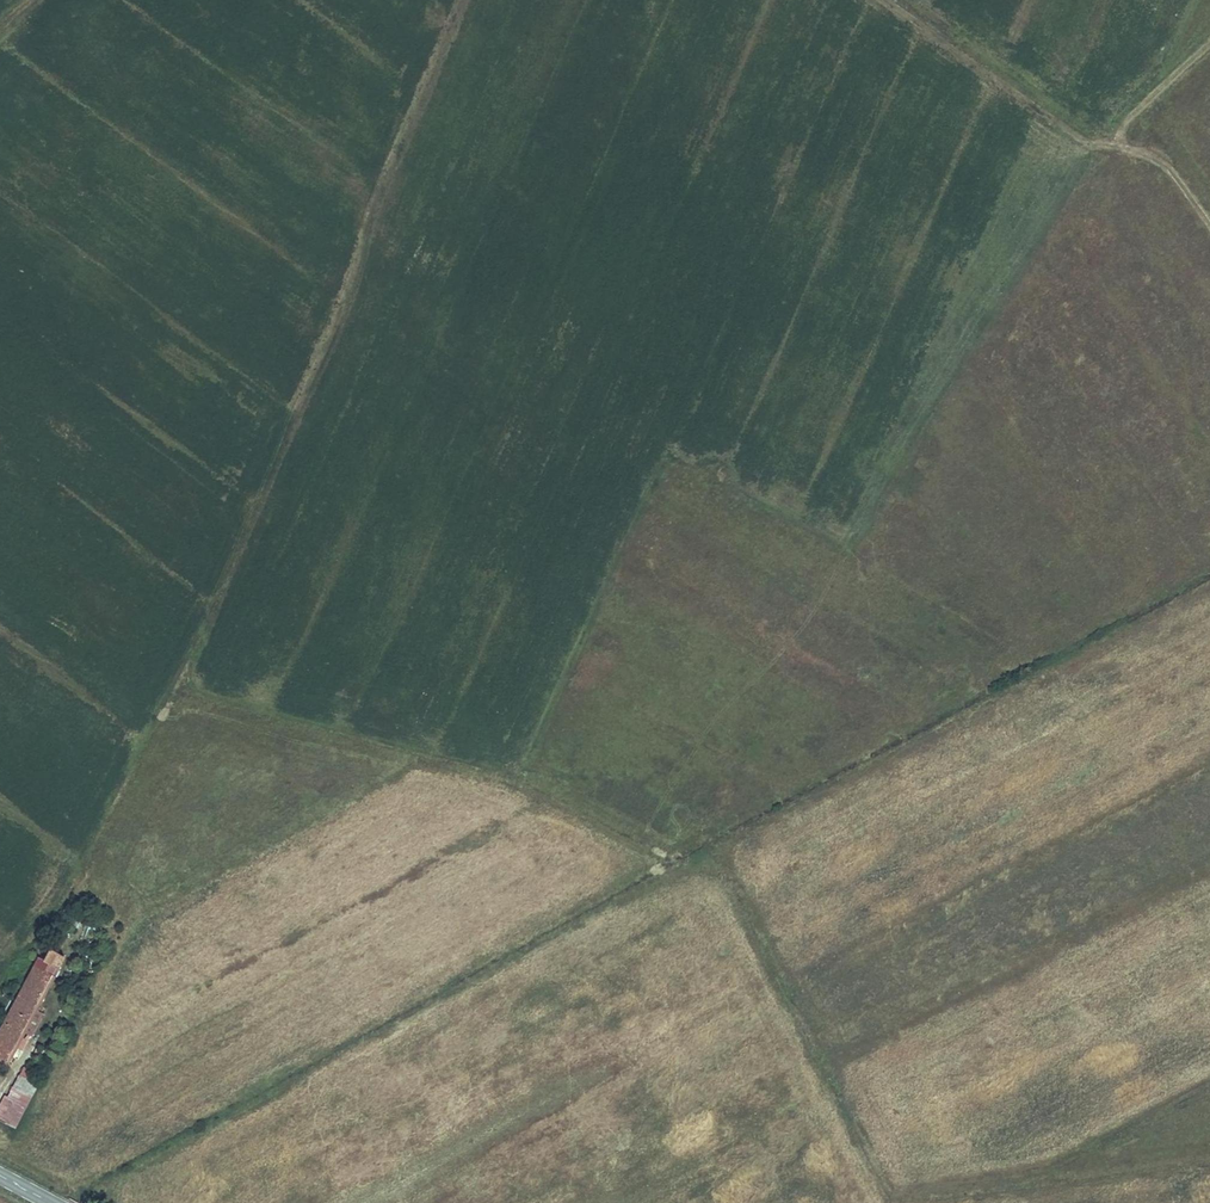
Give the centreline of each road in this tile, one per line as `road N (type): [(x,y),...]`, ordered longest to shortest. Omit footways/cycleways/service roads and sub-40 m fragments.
road 1 (track): [(1209,228),(1157,152),(1107,139),(1209,44)]
road 2 (track): [(884,0),(1081,139),(1107,139)]

